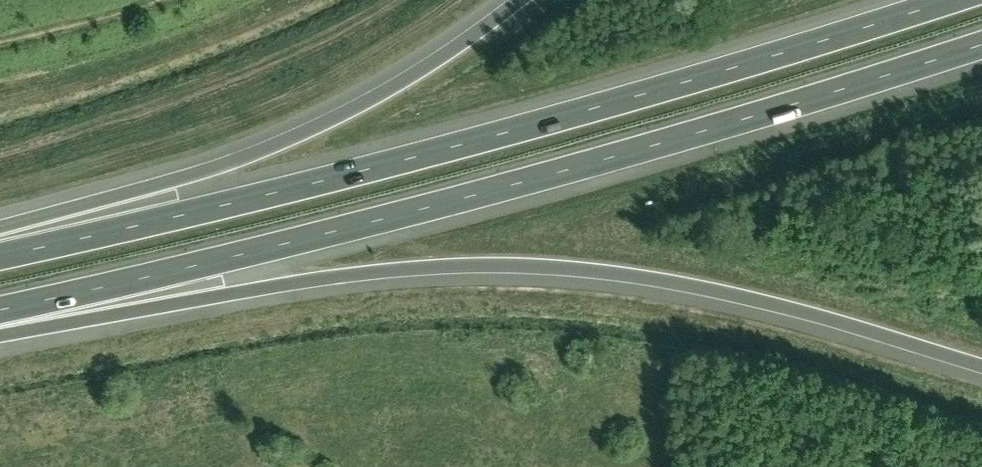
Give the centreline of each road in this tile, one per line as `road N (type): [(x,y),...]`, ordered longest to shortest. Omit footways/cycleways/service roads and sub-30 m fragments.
road 1 (motorway): [(0,310),(543,177),(981,43)]
road 2 (motorway): [(0,322),(315,279),(559,266),(764,301),(981,368)]
road 3 (motorway): [(945,0),(511,133),(0,255)]
road 4 (motorway): [(515,0),(401,81),(276,145),(0,239)]

